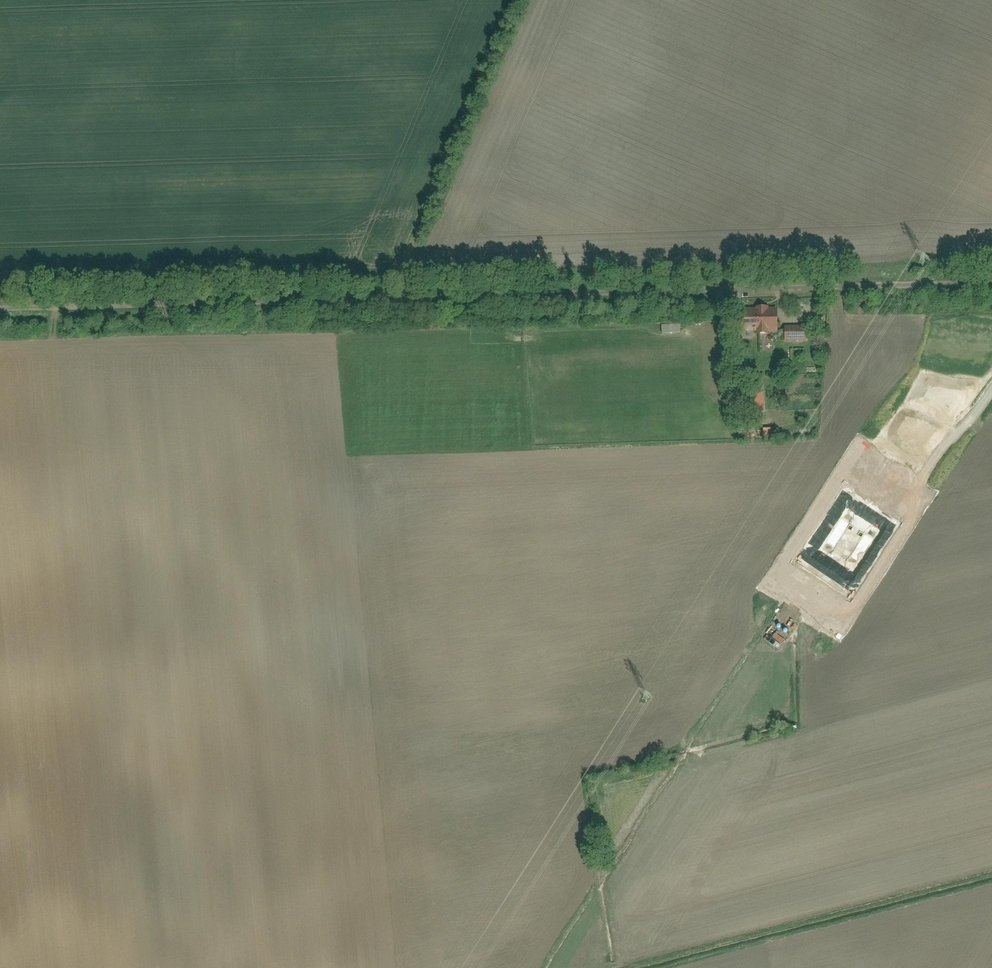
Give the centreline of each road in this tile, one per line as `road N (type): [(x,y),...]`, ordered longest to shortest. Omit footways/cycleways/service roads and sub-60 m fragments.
road 1 (unclassified): [(991,284),(0,306)]

